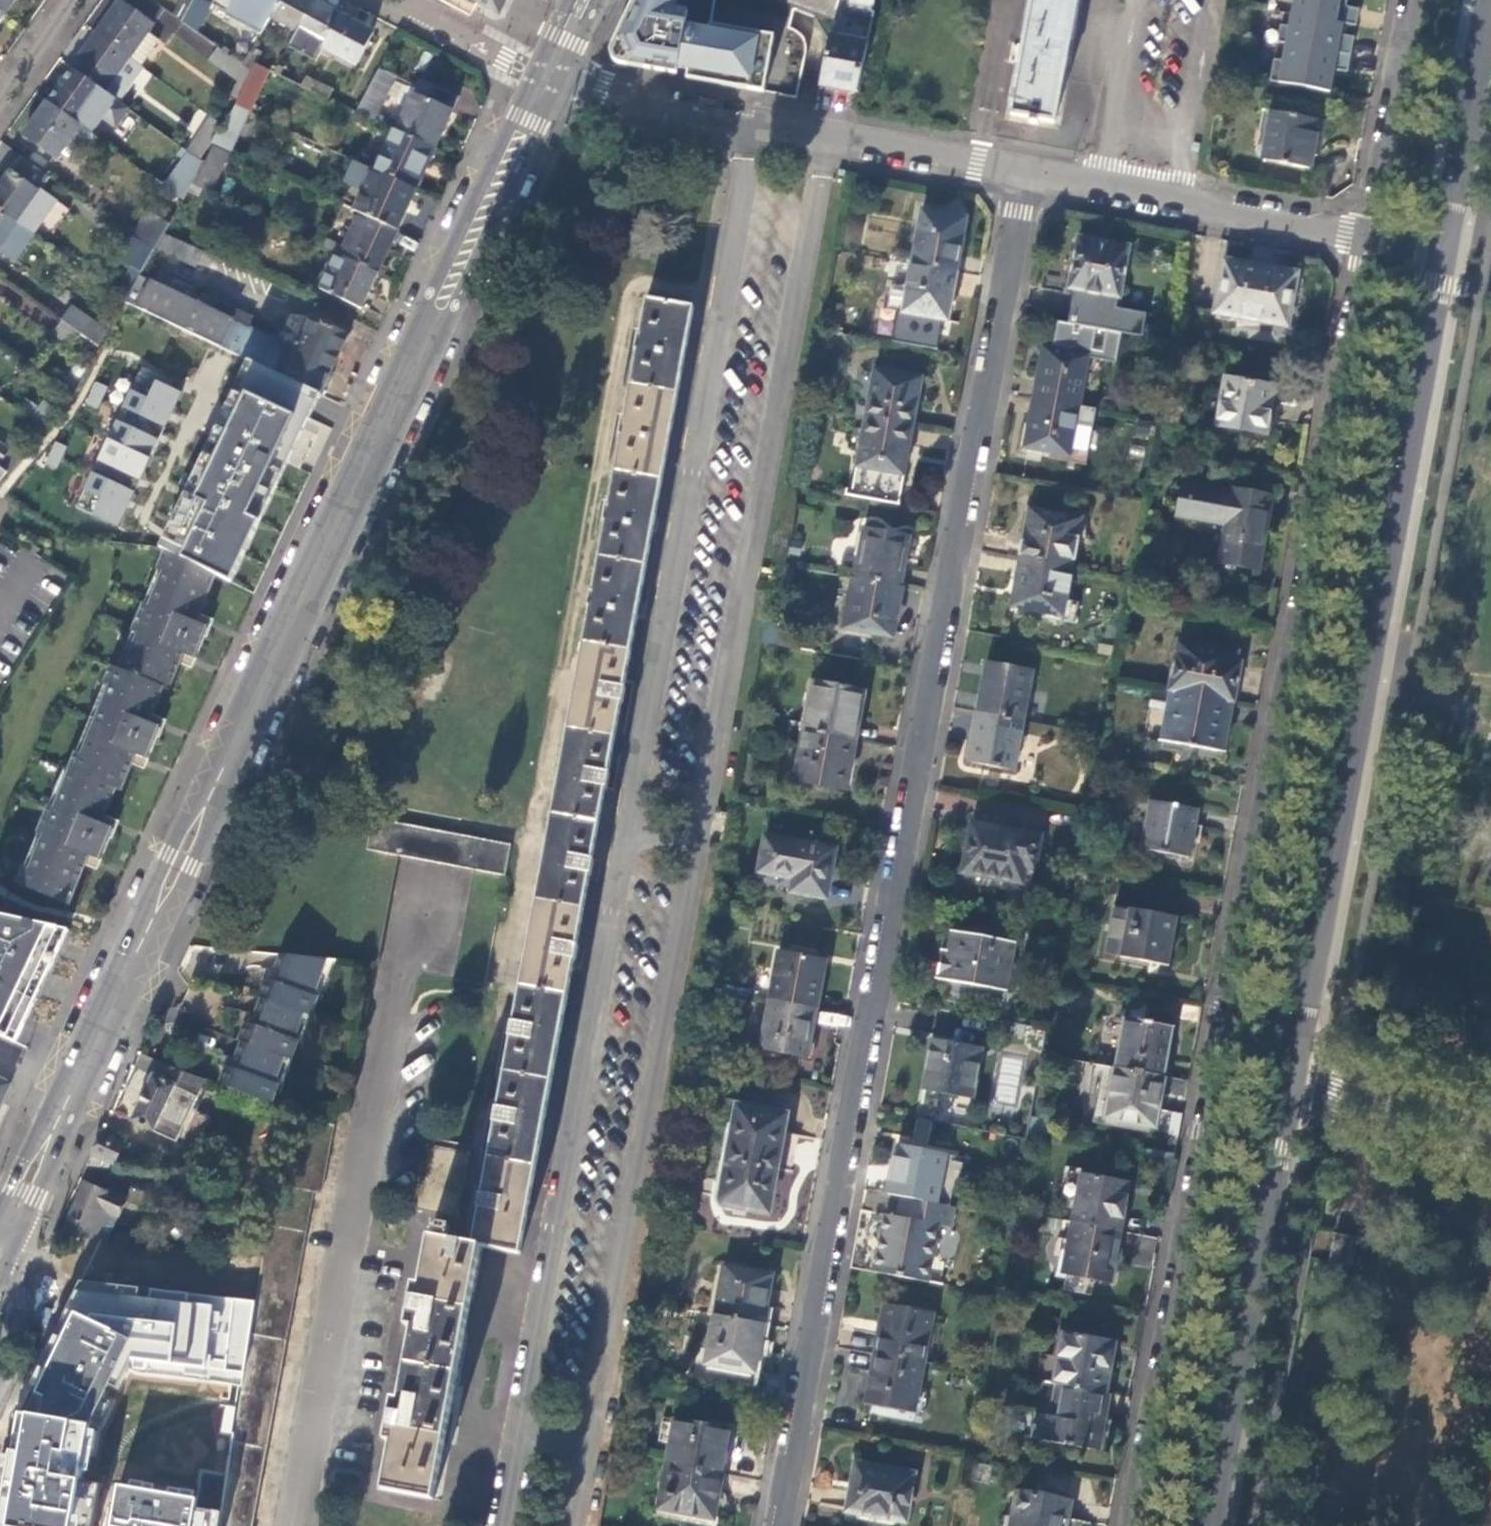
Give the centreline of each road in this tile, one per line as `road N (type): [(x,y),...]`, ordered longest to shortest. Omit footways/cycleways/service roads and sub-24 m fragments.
road 1 (residential): [(1028,170),(781,1525)]
road 2 (residential): [(1359,233),(1124,1525)]
road 3 (primary): [(4,1235),(551,74)]
road 4 (tertiary): [(1445,249),(1290,1091)]
road 5 (residential): [(1028,170),(551,74)]
road 6 (tertiary): [(1290,1091),(1213,1525)]
road 7 (residential): [(1359,233),(1028,170)]
road 8 (tertiary): [(1490,0),(1445,249)]
road 9 (residential): [(1406,0),(1359,233)]
road 10 (residential): [(1490,1151),(1290,1091)]
road 11 (residential): [(71,0),(0,99)]

